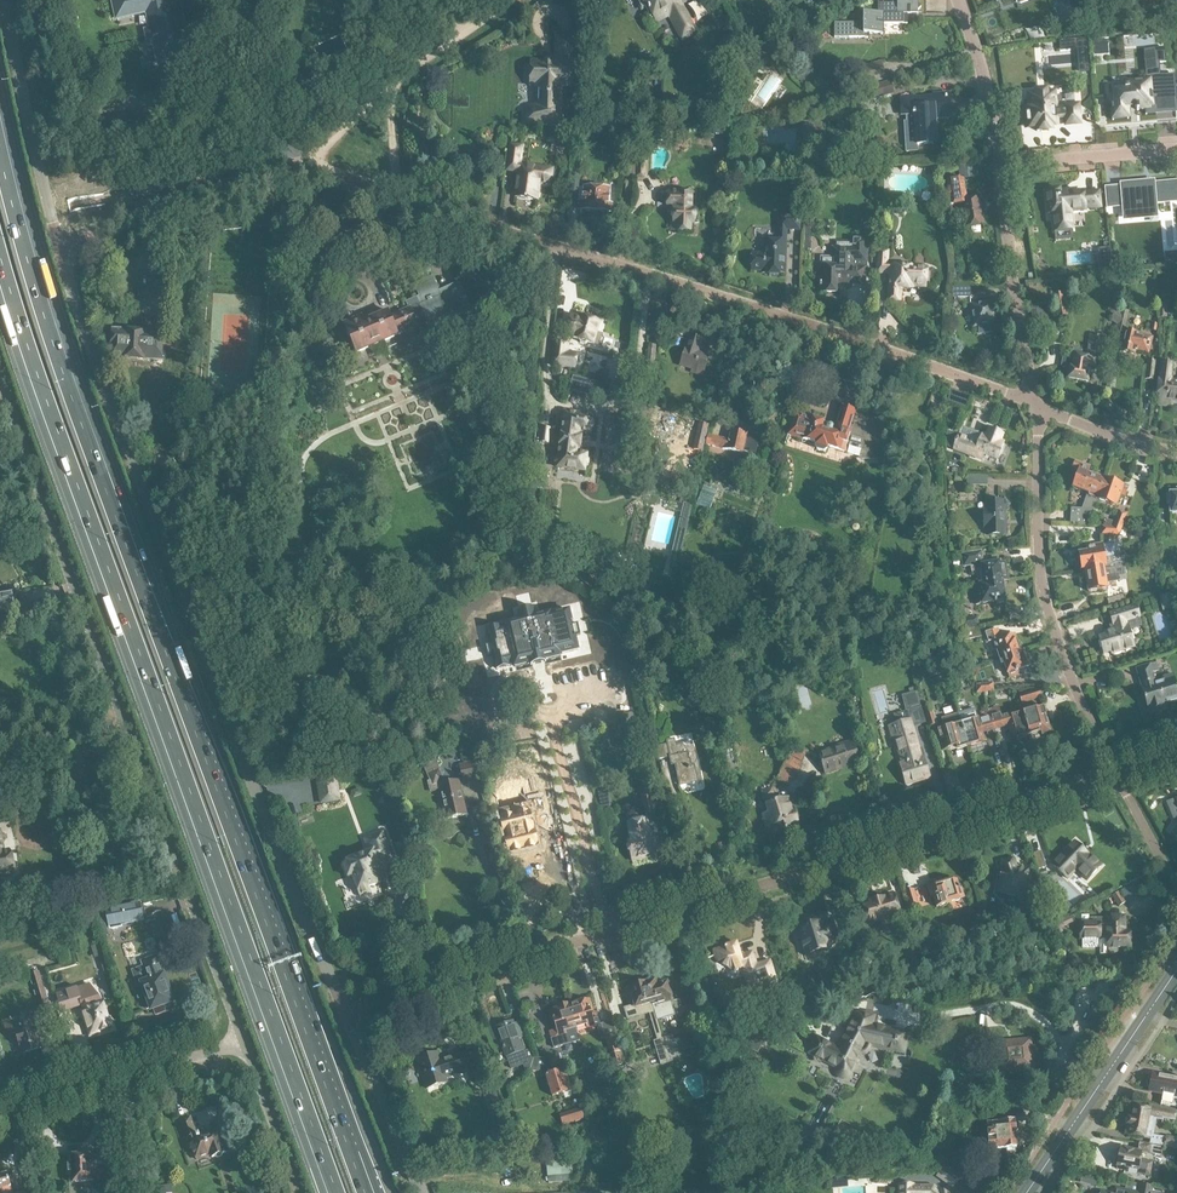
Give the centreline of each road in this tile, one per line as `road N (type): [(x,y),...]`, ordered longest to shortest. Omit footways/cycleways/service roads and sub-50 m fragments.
road 1 (motorway): [(369,1192),(73,386),(37,281),(0,118)]
road 2 (motorway): [(0,269),(333,1192)]
road 3 (residential): [(338,1004),(105,405),(51,241)]
road 4 (residential): [(338,1004),(396,996),(1117,777)]
road 5 (residential): [(1036,405),(658,269),(288,166)]
road 6 (residential): [(243,1040),(0,387)]
road 7 (residential): [(1117,777),(1067,670),(1041,577),(1036,405)]
road 8 (track): [(288,166),(502,0)]
road 9 (secondary): [(1024,1192),(1176,968)]
road 10 (residential): [(51,241),(288,166)]
road 11 (residential): [(1036,405),(997,164)]
road 12 (unclassified): [(43,209),(10,79),(0,0)]
road 13 (residential): [(419,1192),(338,1004)]
road 14 (residential): [(1176,147),(997,164)]
road 15 (residential): [(997,164),(980,67),(956,0)]
road 16 (residential): [(299,1192),(243,1040)]
road 17 (residential): [(1176,453),(1036,405)]
road 18 (residential): [(0,1117),(130,1078)]
road 19 (residential): [(1176,888),(1117,777)]

